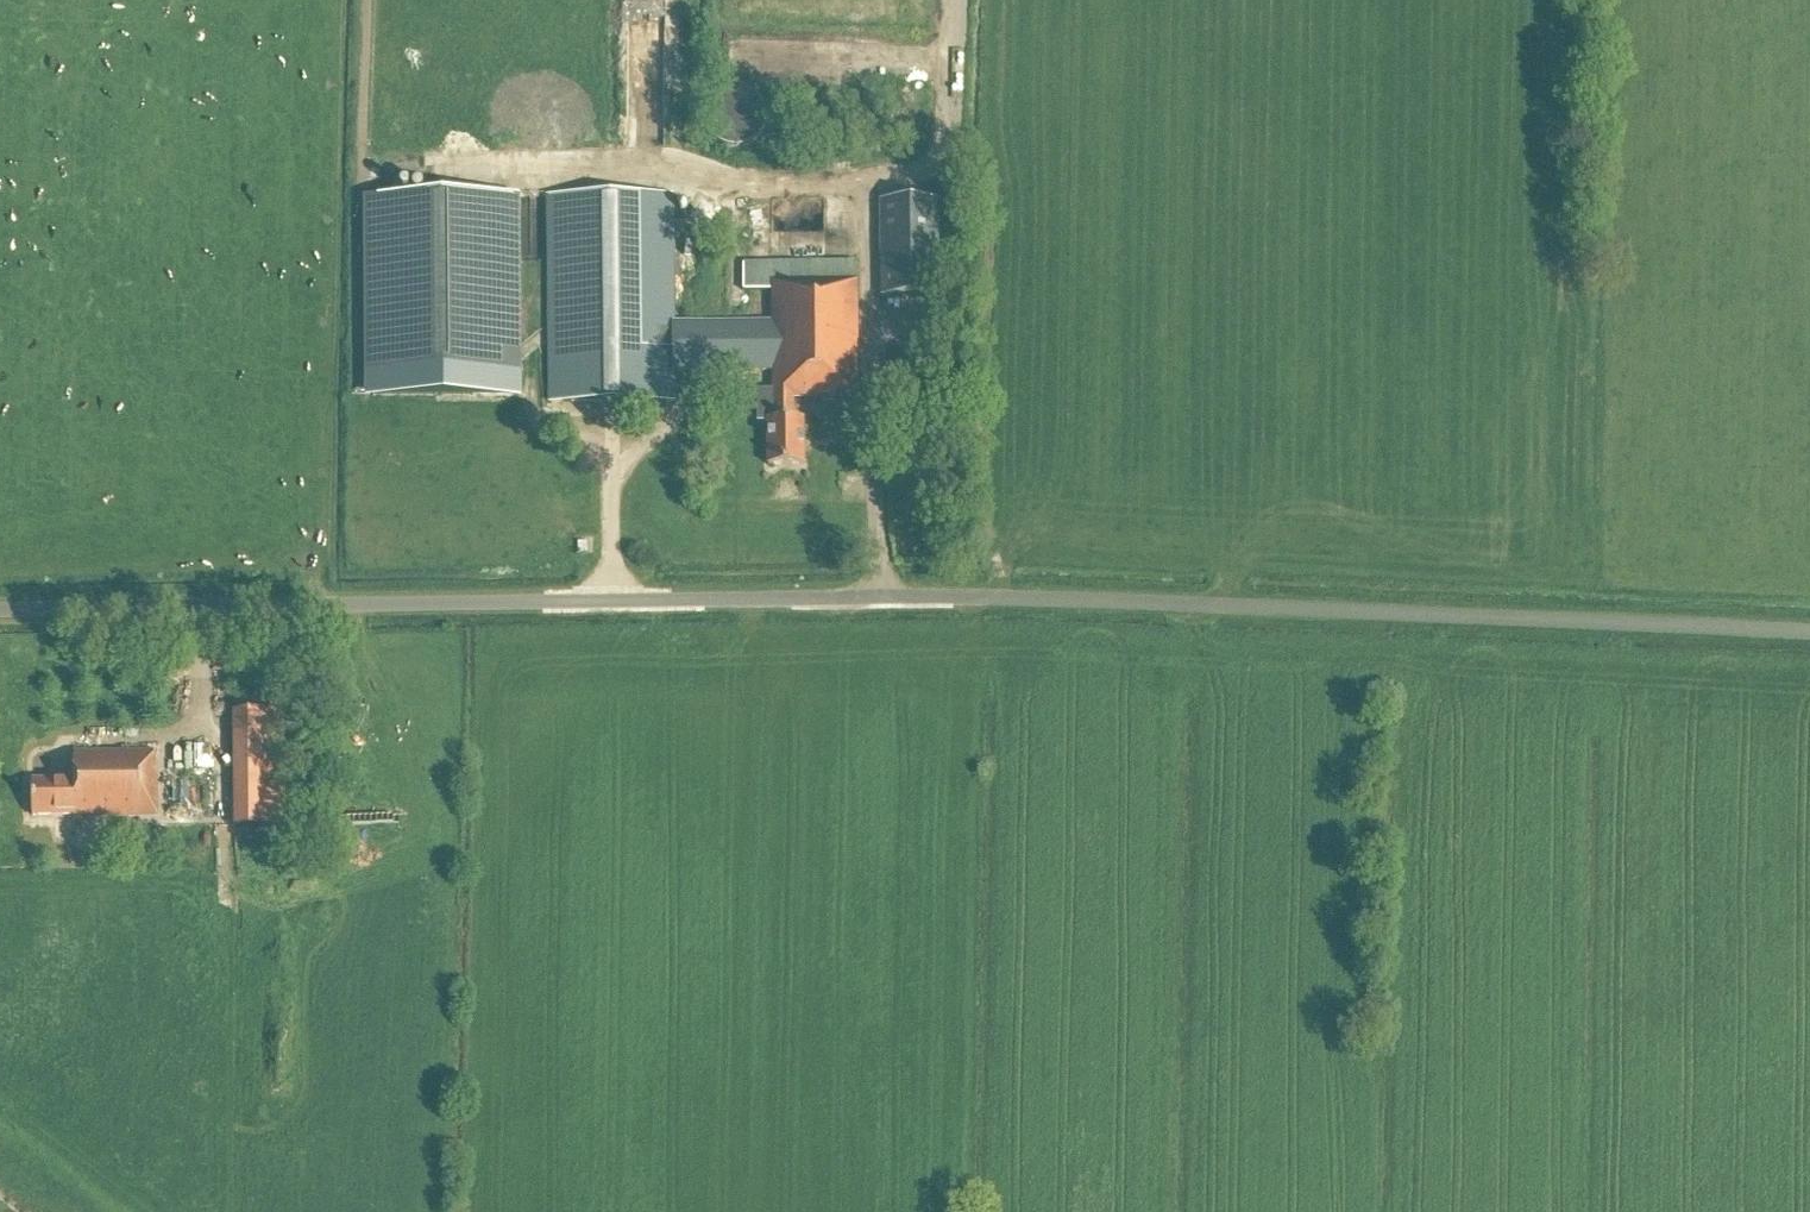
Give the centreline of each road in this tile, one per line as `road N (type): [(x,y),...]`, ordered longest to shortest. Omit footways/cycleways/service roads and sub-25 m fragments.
road 1 (unclassified): [(0,612),(806,601),(1809,640)]

